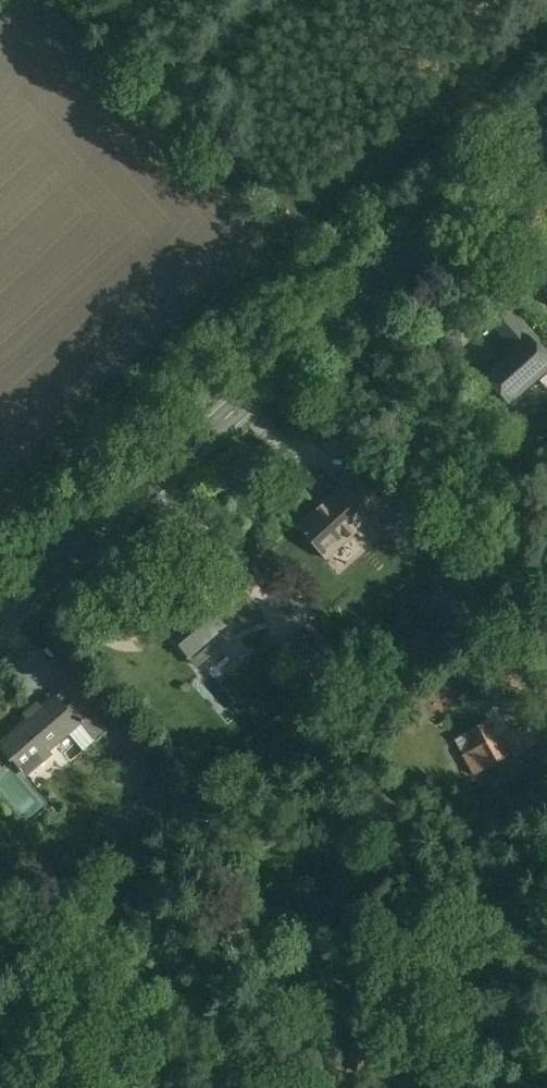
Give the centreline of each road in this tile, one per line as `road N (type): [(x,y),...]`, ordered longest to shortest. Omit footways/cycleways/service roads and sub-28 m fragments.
road 1 (secondary): [(0,621),(546,129)]

